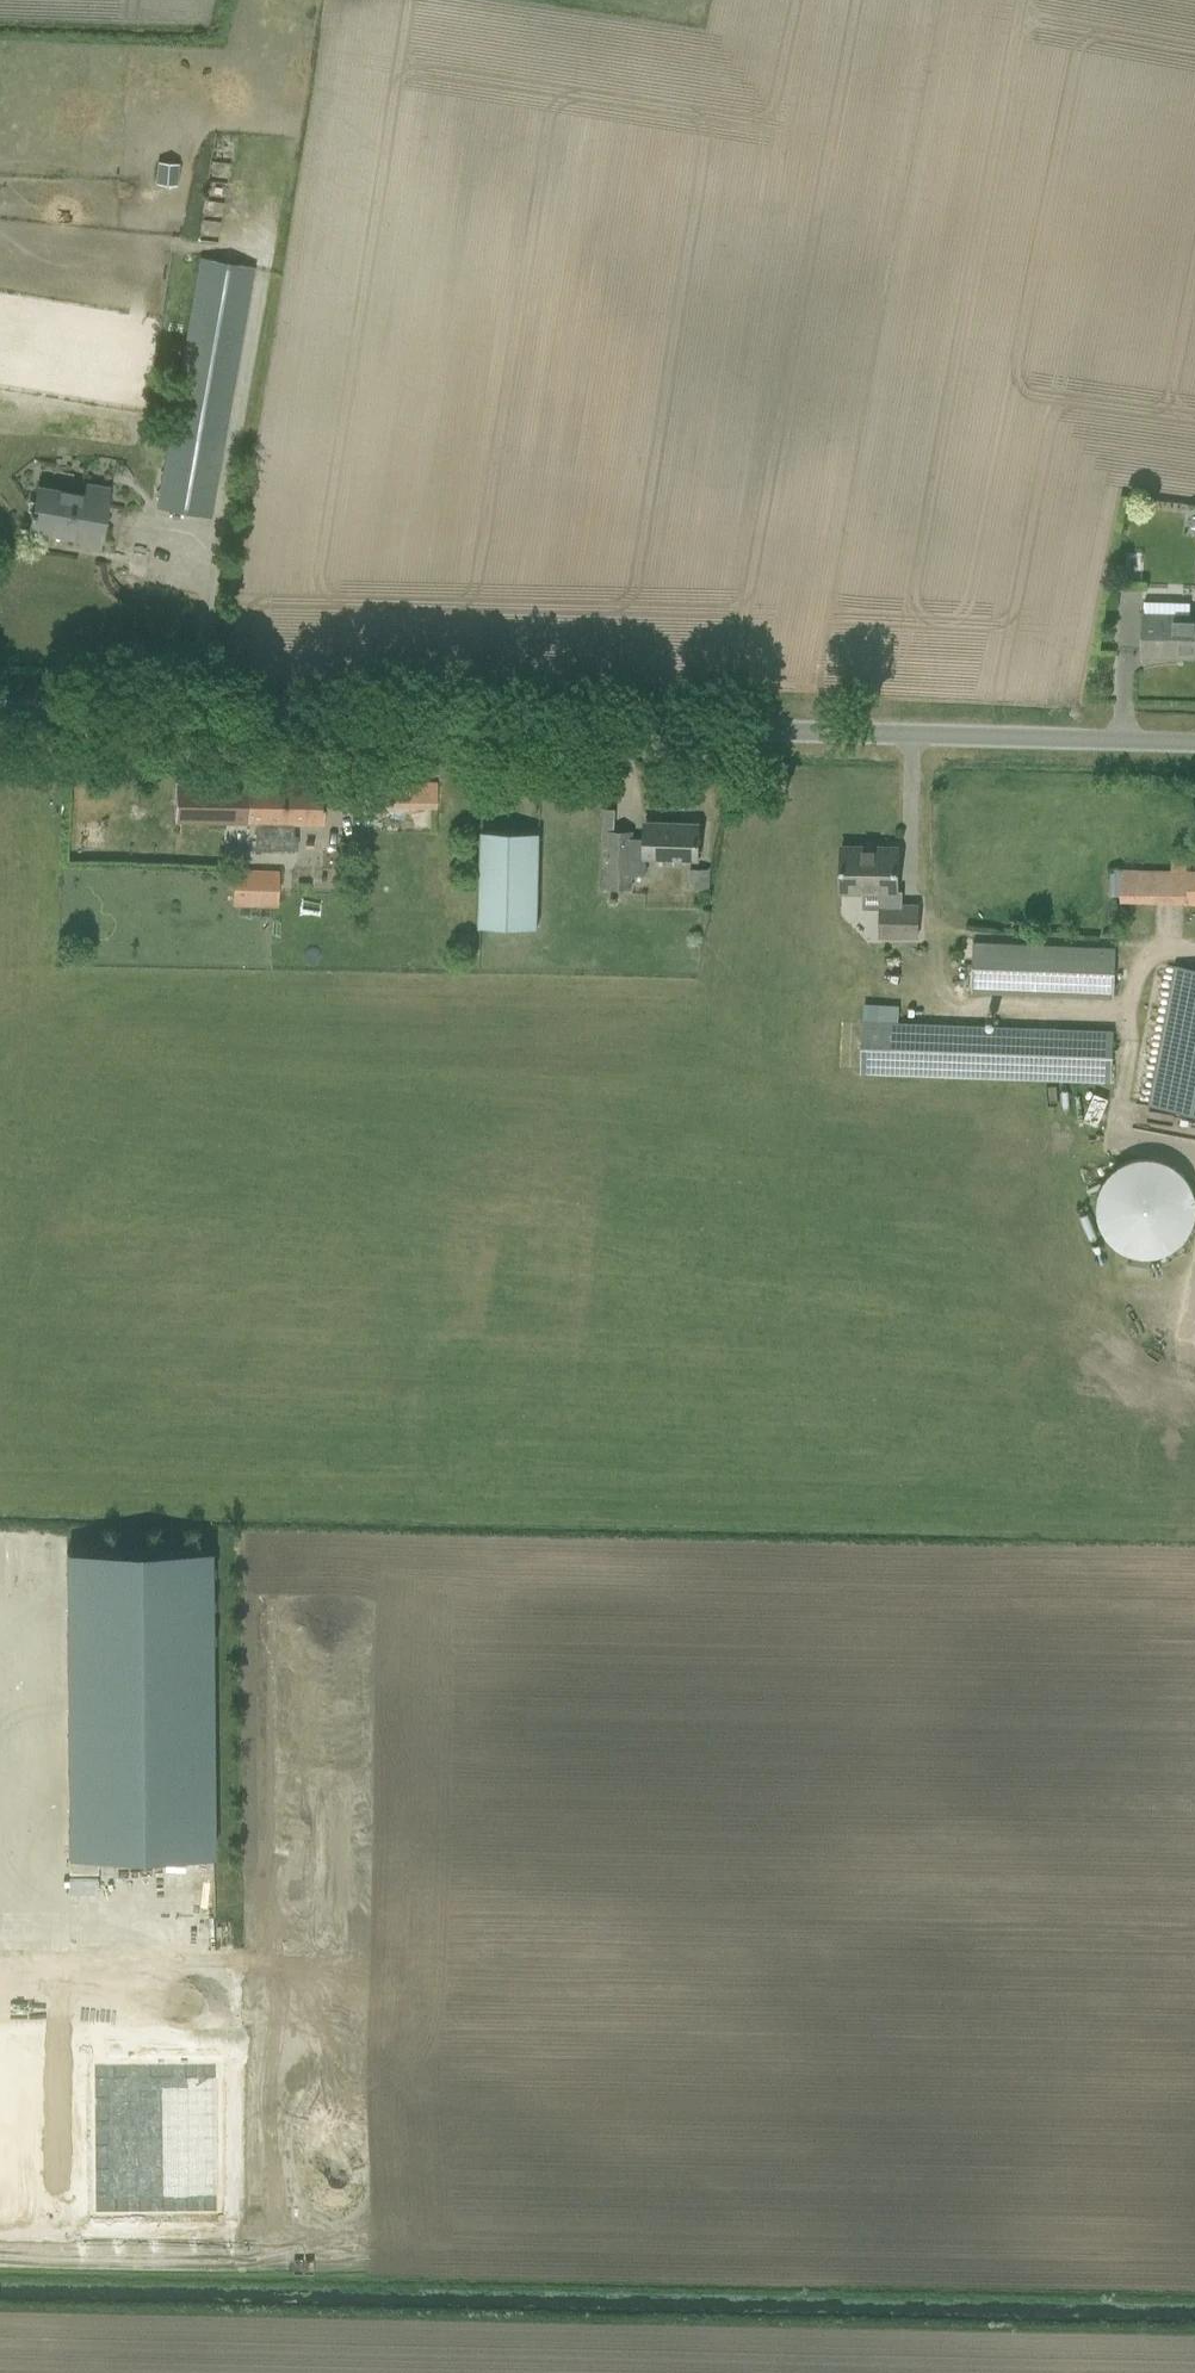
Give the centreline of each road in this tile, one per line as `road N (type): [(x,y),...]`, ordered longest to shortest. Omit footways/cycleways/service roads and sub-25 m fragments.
road 1 (unclassified): [(1194,735),(0,705)]

